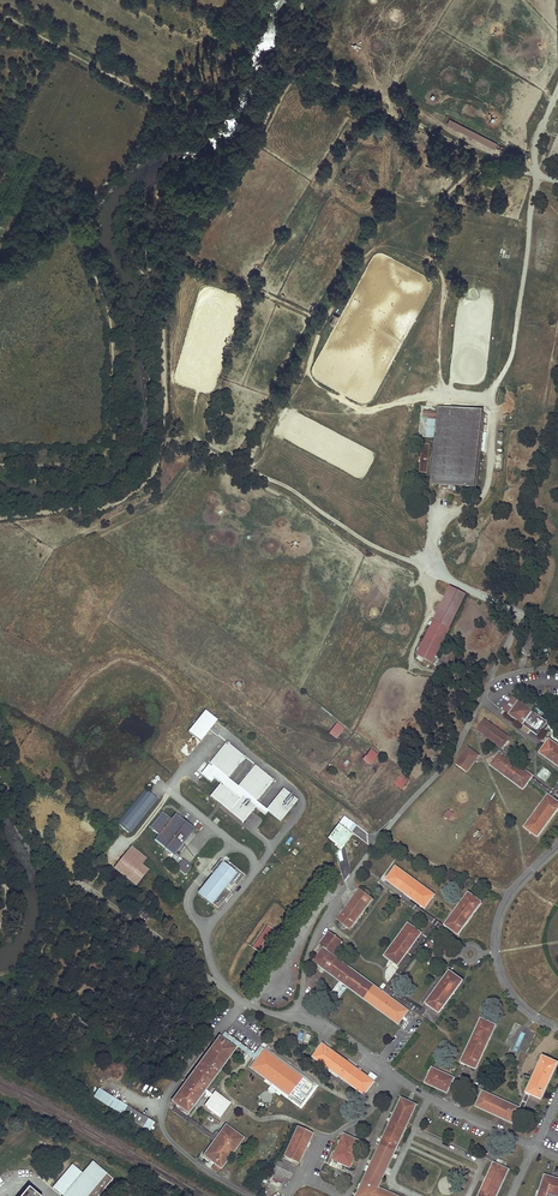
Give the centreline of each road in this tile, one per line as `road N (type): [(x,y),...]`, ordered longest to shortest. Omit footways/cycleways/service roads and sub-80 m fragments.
road 1 (track): [(199,386),(194,420),(209,449),(283,485),(367,542),(456,582)]
road 2 (track): [(557,88),(534,150),(513,352),(494,389),(494,408)]
road 3 (track): [(250,286),(324,321),(307,373),(360,407),(445,398)]
road 4 (track): [(377,844),(352,806),(256,734),(239,724),(223,732)]

